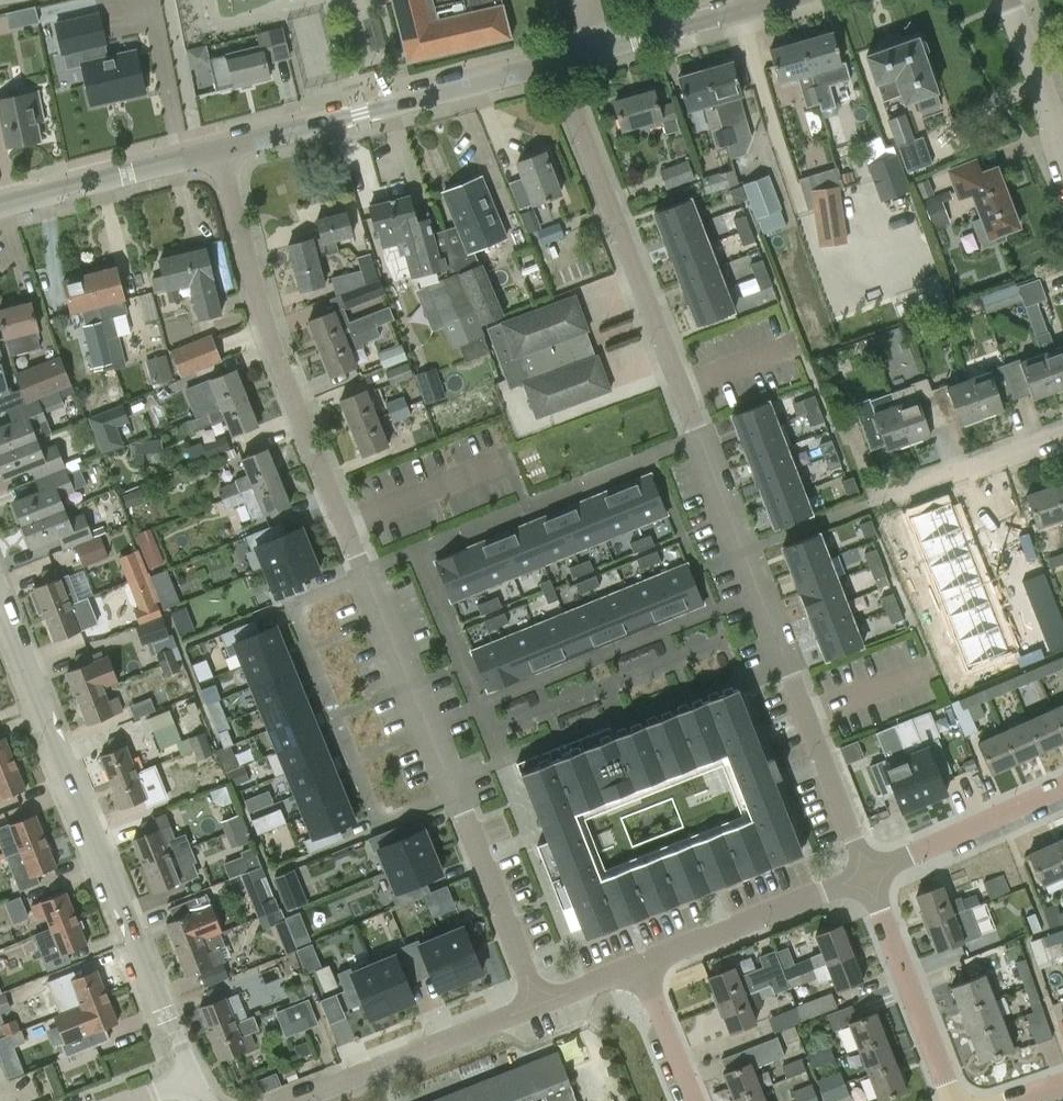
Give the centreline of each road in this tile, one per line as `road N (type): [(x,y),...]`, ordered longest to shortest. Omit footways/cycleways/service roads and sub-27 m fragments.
road 1 (residential): [(535,1006),(277,368),(222,153)]
road 2 (residential): [(867,875),(739,553),(557,60)]
road 3 (residential): [(195,1077),(0,608)]
road 4 (residential): [(222,153),(557,60)]
road 5 (residential): [(293,1100),(535,1006)]
road 6 (residential): [(639,965),(867,875)]
road 7 (residential): [(955,1100),(867,875)]
road 8 (residential): [(557,60),(782,0)]
road 9 (residential): [(0,207),(222,153)]
road 10 (residential): [(867,875),(1062,785)]
road 11 (residential): [(956,473),(1039,664)]
road 12 (residential): [(694,1100),(639,965)]
road 13 (residential): [(1055,138),(1011,0)]

